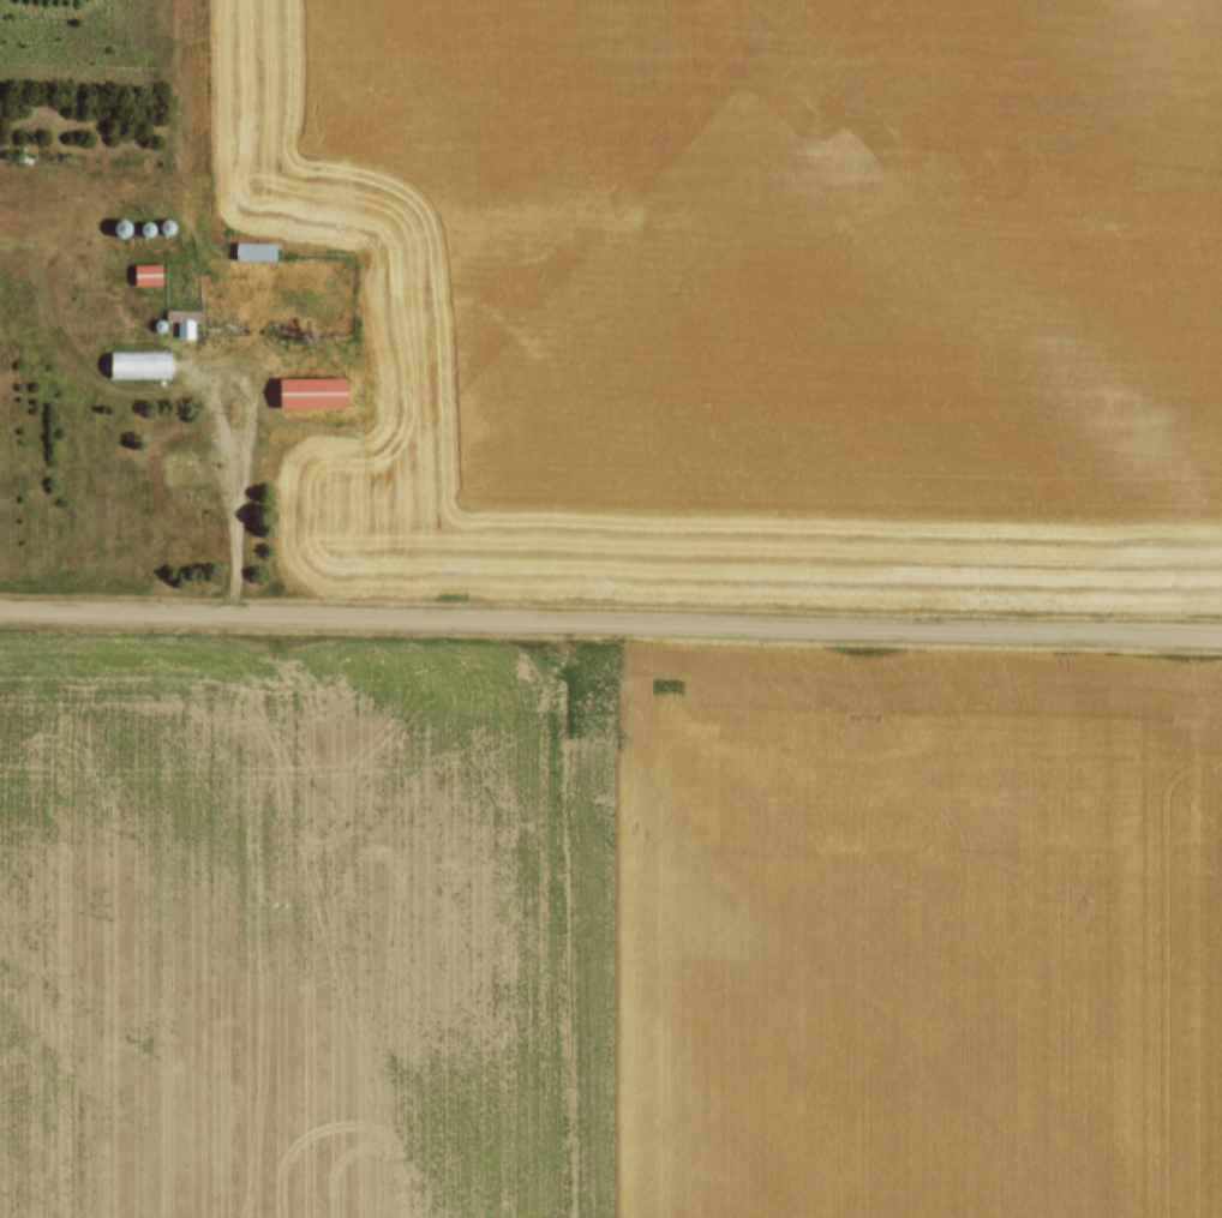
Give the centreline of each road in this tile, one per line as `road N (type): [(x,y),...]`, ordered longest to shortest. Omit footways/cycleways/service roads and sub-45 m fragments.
road 1 (residential): [(0,607),(1221,635)]

